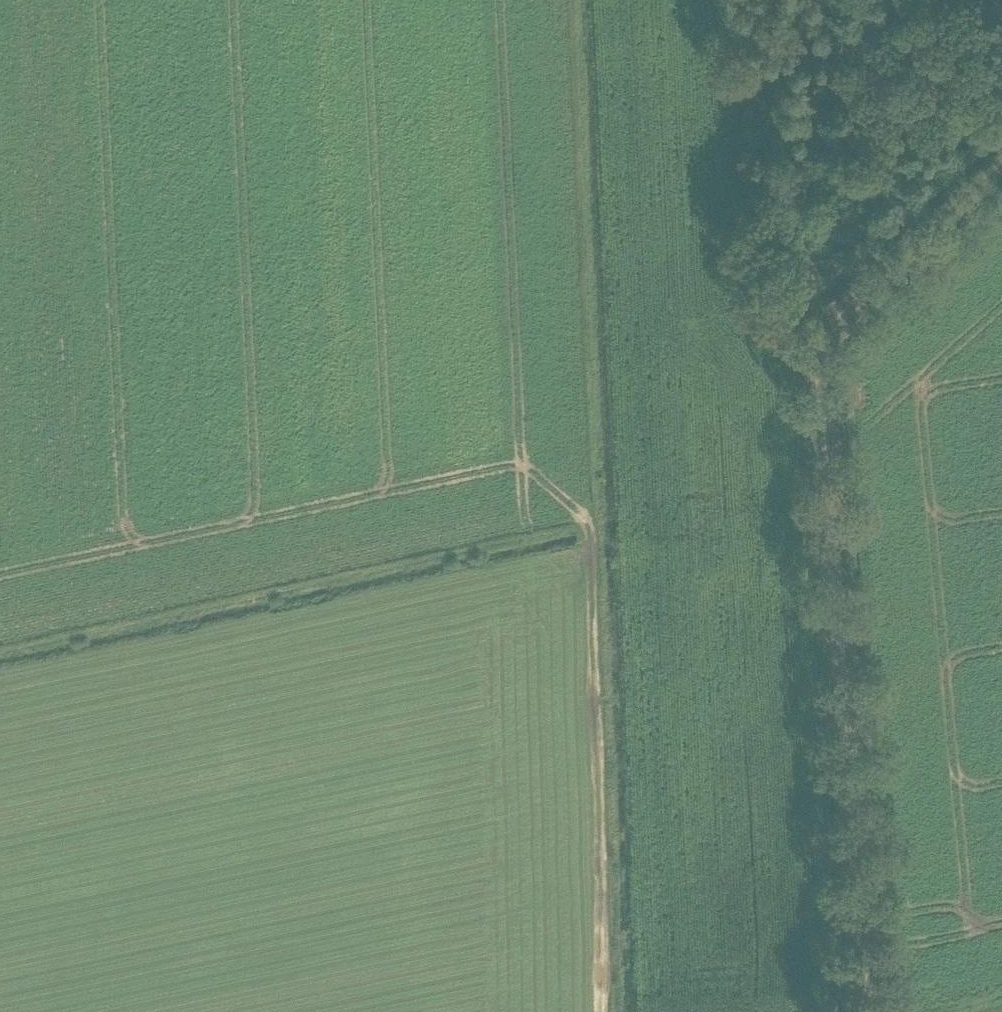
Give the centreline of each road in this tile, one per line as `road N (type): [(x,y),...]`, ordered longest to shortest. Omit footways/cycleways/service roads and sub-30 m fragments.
road 1 (track): [(1001,149),(822,304),(876,974),(865,1011)]

